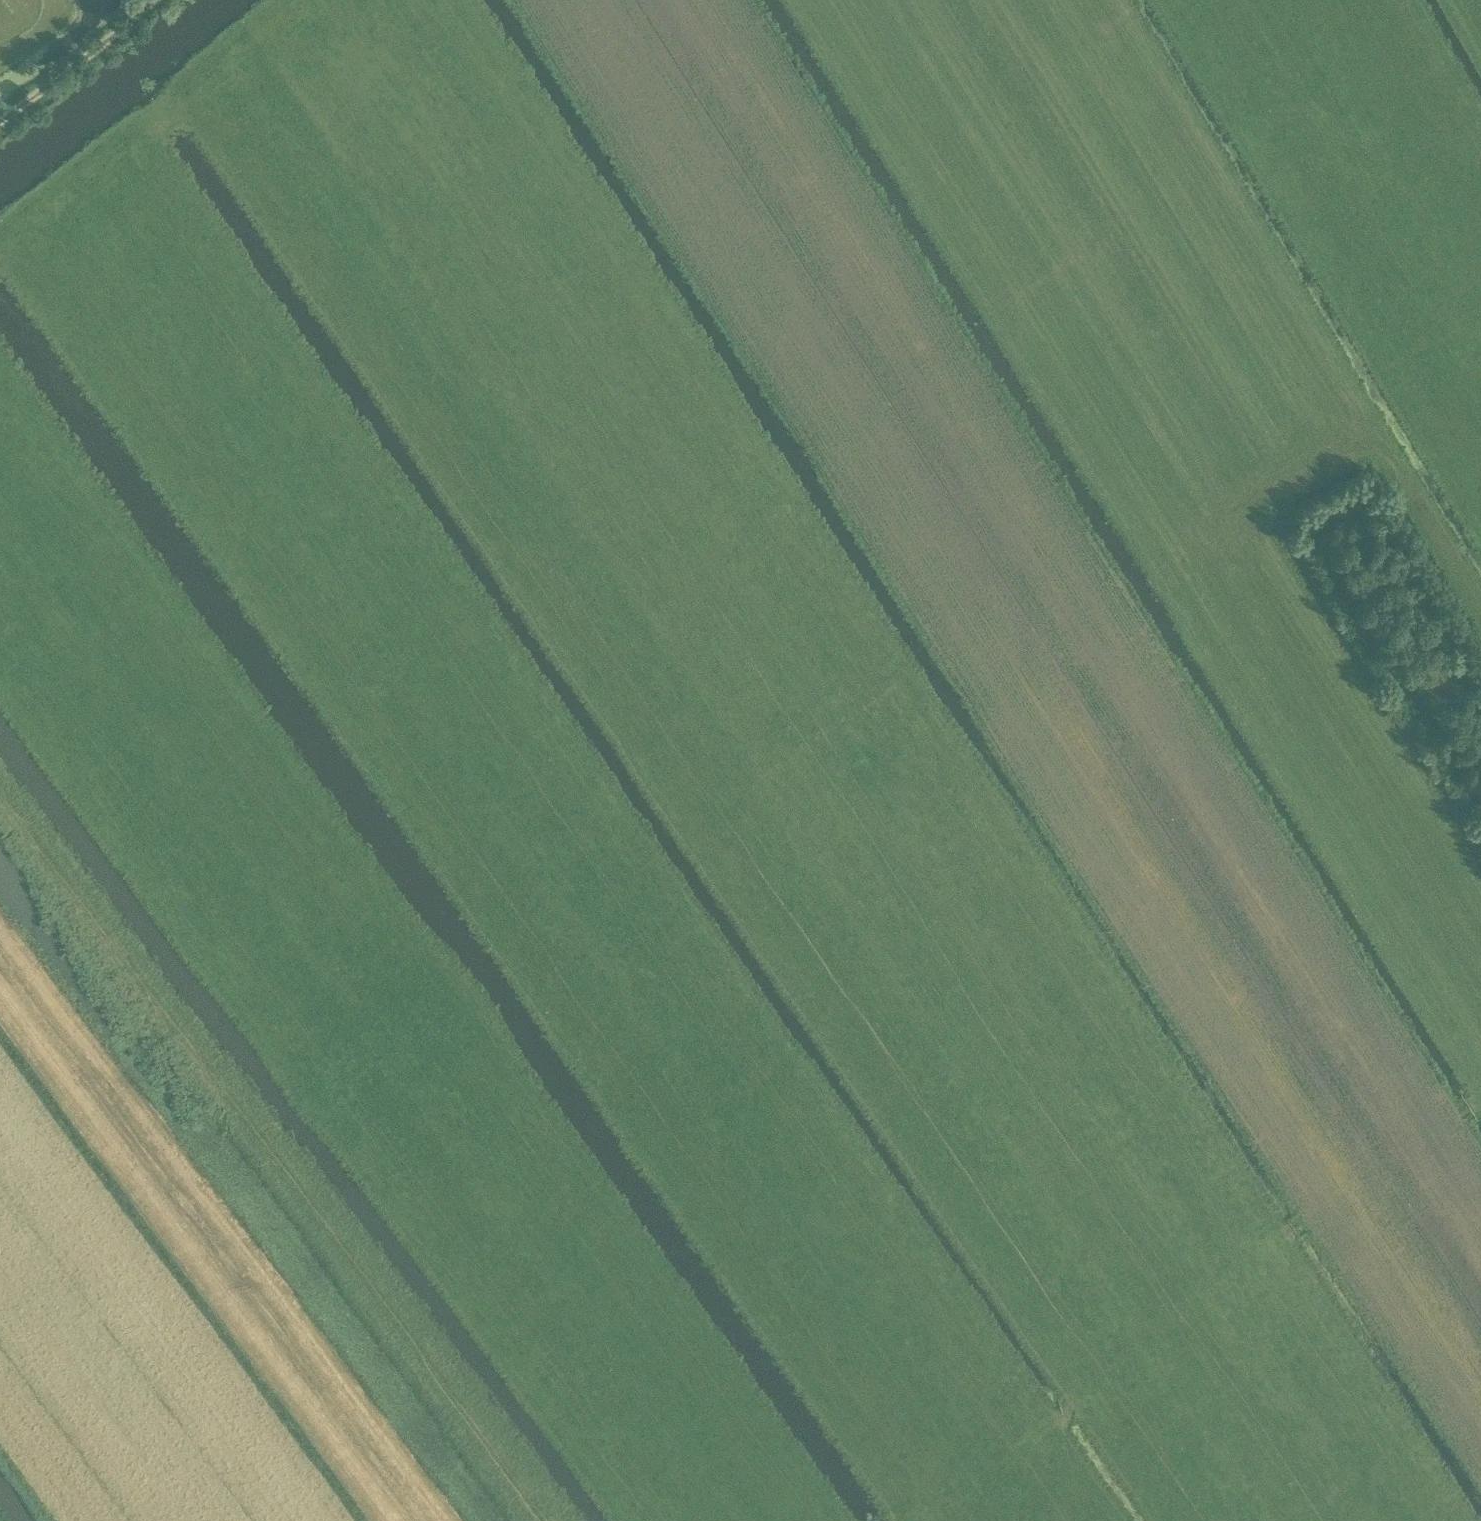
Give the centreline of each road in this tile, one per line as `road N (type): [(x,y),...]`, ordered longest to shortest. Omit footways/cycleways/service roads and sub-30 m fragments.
road 1 (track): [(0,125),(153,0)]

